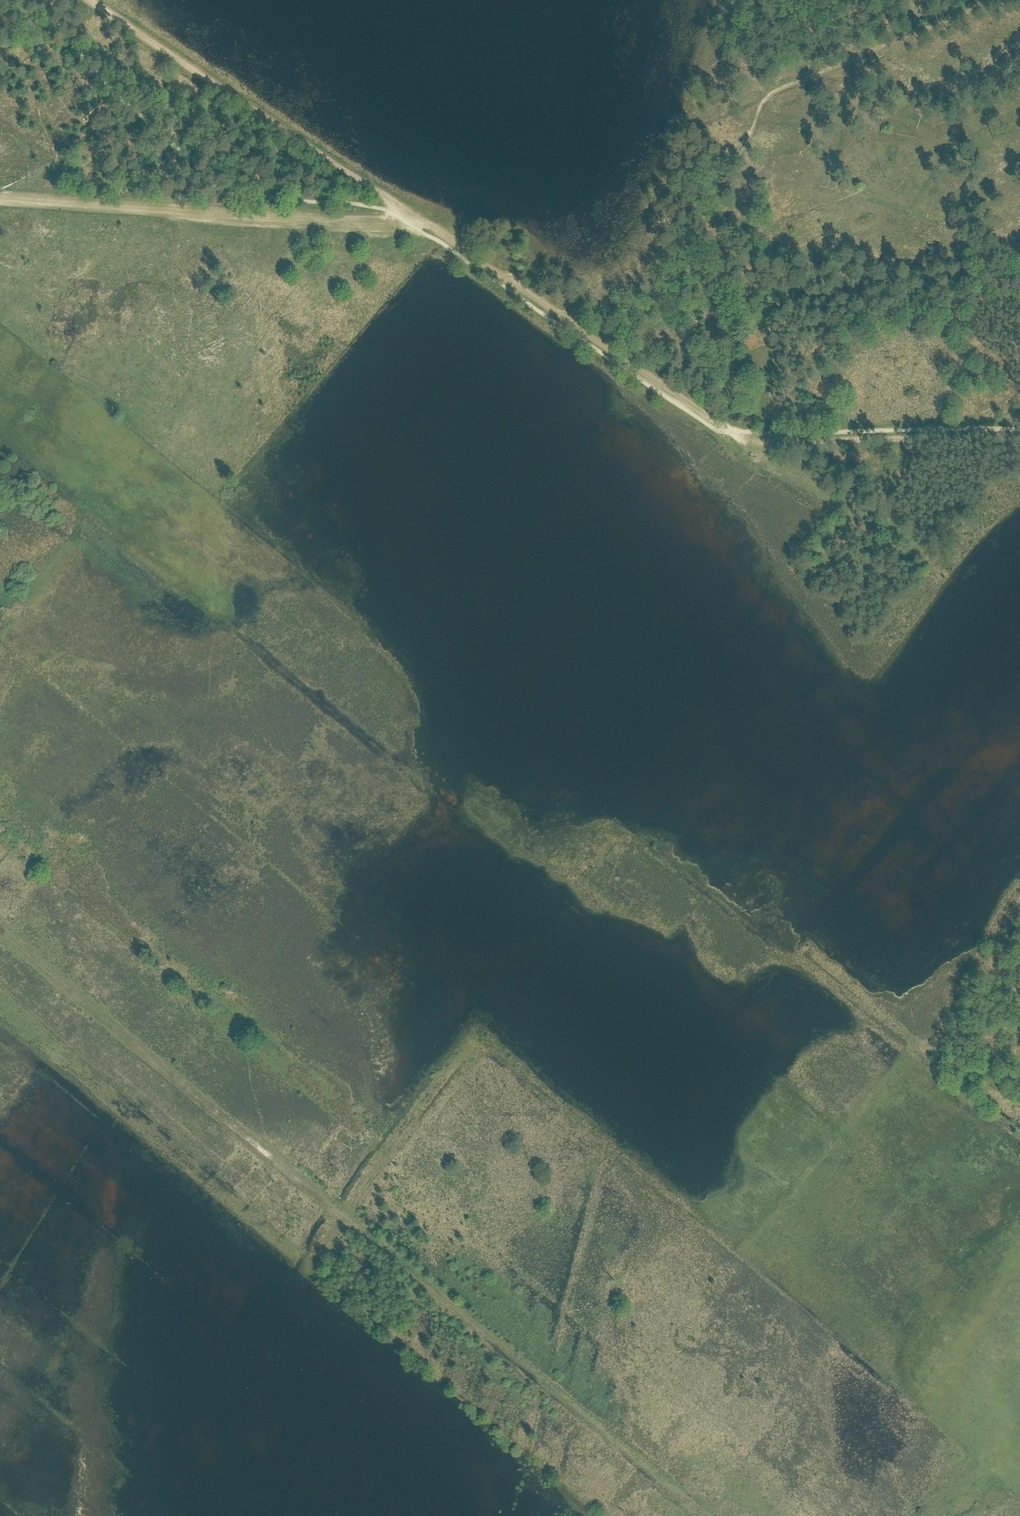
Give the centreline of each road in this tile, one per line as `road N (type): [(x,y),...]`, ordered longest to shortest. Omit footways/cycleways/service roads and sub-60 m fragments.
road 1 (track): [(0,926),(704,1515)]
road 2 (track): [(555,312),(748,441),(1019,434)]
road 3 (track): [(0,200),(337,224),(388,223),(408,214)]
road 4 (track): [(408,214),(88,0)]
road 5 (track): [(771,92),(989,0)]
road 6 (track): [(555,312),(408,214)]

